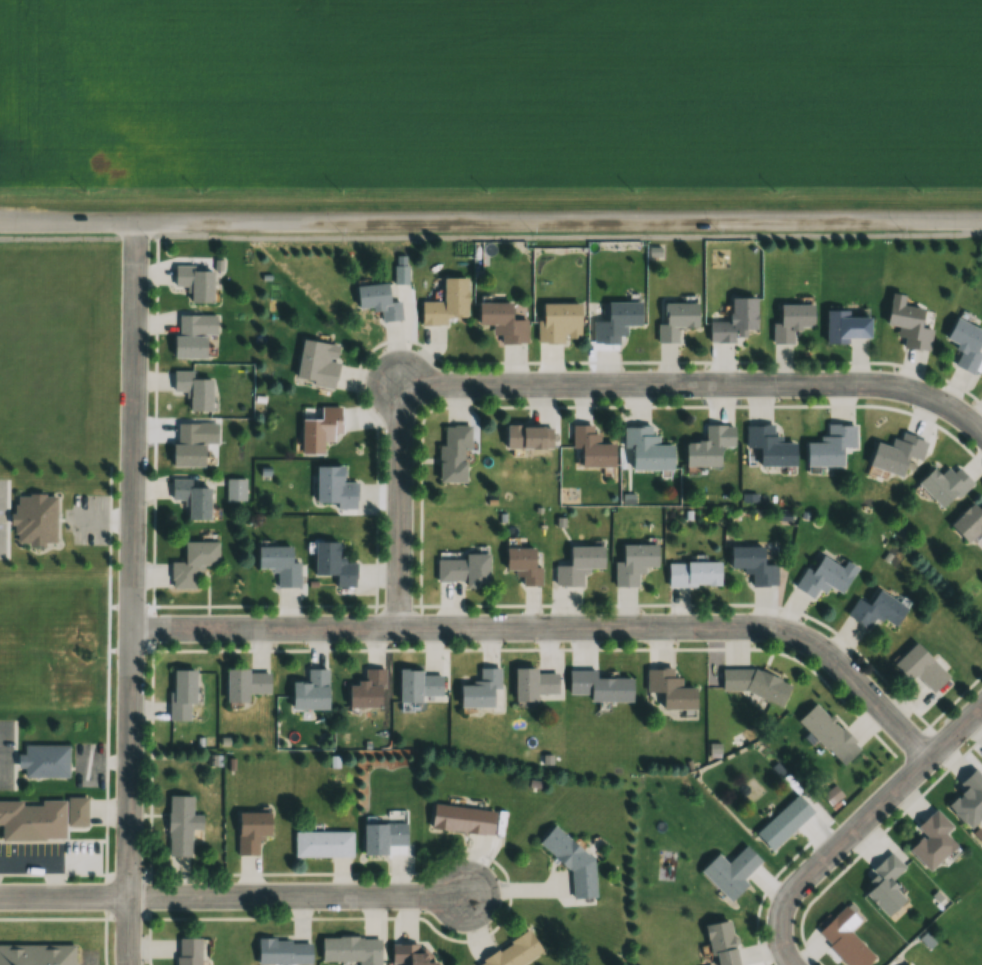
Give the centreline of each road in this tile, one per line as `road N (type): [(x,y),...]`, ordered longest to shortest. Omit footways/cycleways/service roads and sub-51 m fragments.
road 1 (tertiary): [(0,221),(981,220)]
road 2 (residential): [(131,628),(771,628),(823,651),(927,759)]
road 3 (residential): [(398,627),(401,384),(877,384),(933,398),(981,434)]
road 4 (residential): [(129,964),(135,223)]
road 5 (residential): [(0,897),(469,894)]
road 6 (residential): [(792,964),(778,930),(786,895),(981,705)]

